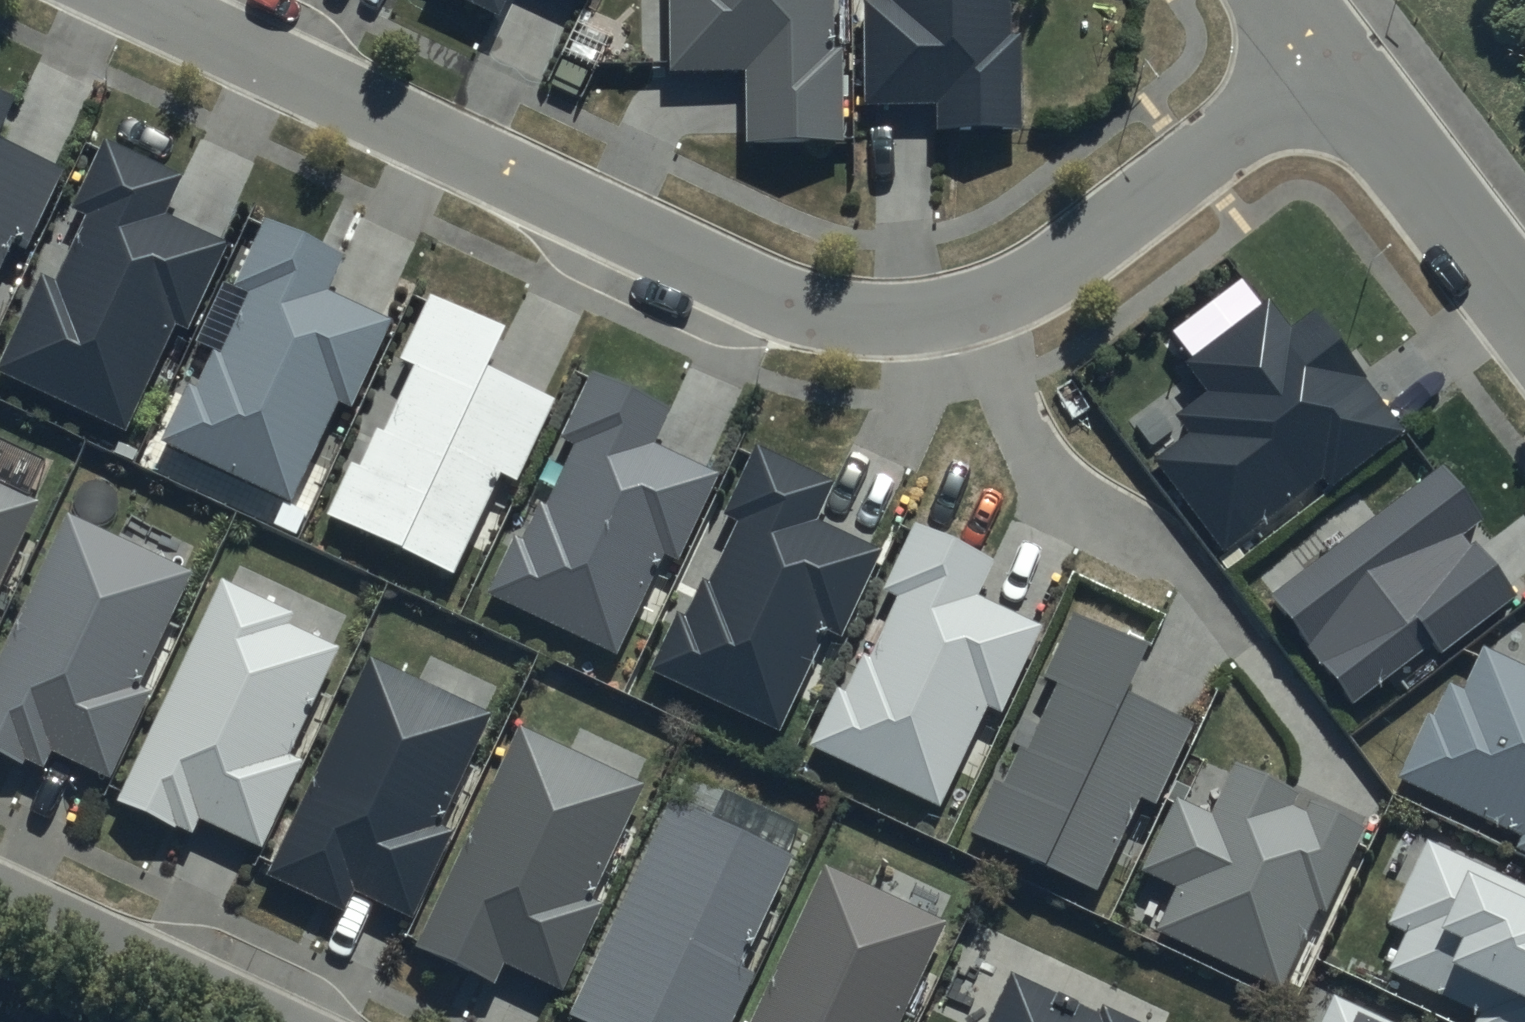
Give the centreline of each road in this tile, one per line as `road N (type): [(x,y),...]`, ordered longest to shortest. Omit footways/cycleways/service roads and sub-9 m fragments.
road 1 (residential): [(132,0),(745,283),(864,316),(973,306),(1068,264),(1330,52)]
road 2 (residential): [(1524,303),(1330,52)]
road 3 (residential): [(249,1021),(0,905)]

